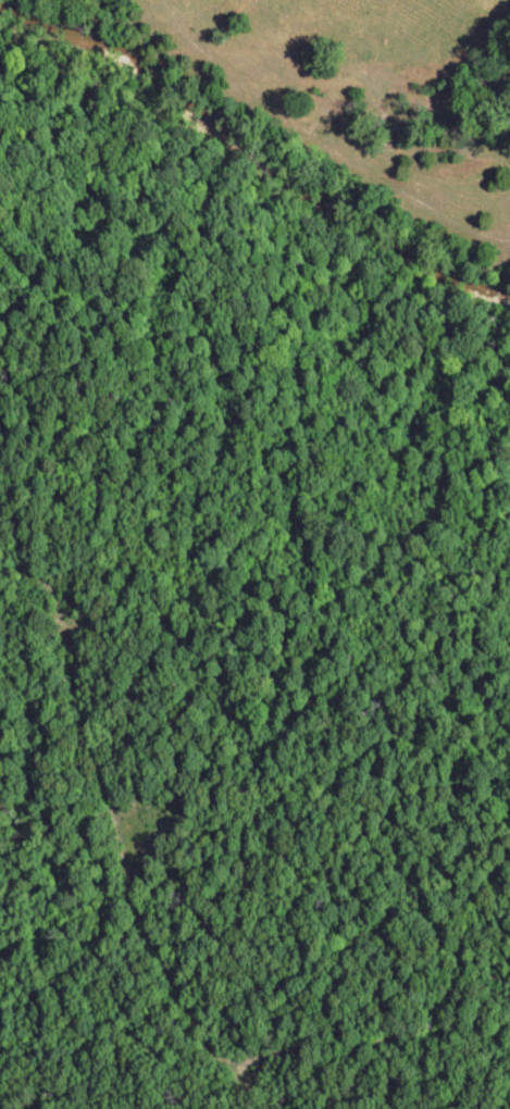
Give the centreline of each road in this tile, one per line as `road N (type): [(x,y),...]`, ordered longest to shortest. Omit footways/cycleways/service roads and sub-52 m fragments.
road 1 (track): [(191,1108),(14,597),(0,575)]

